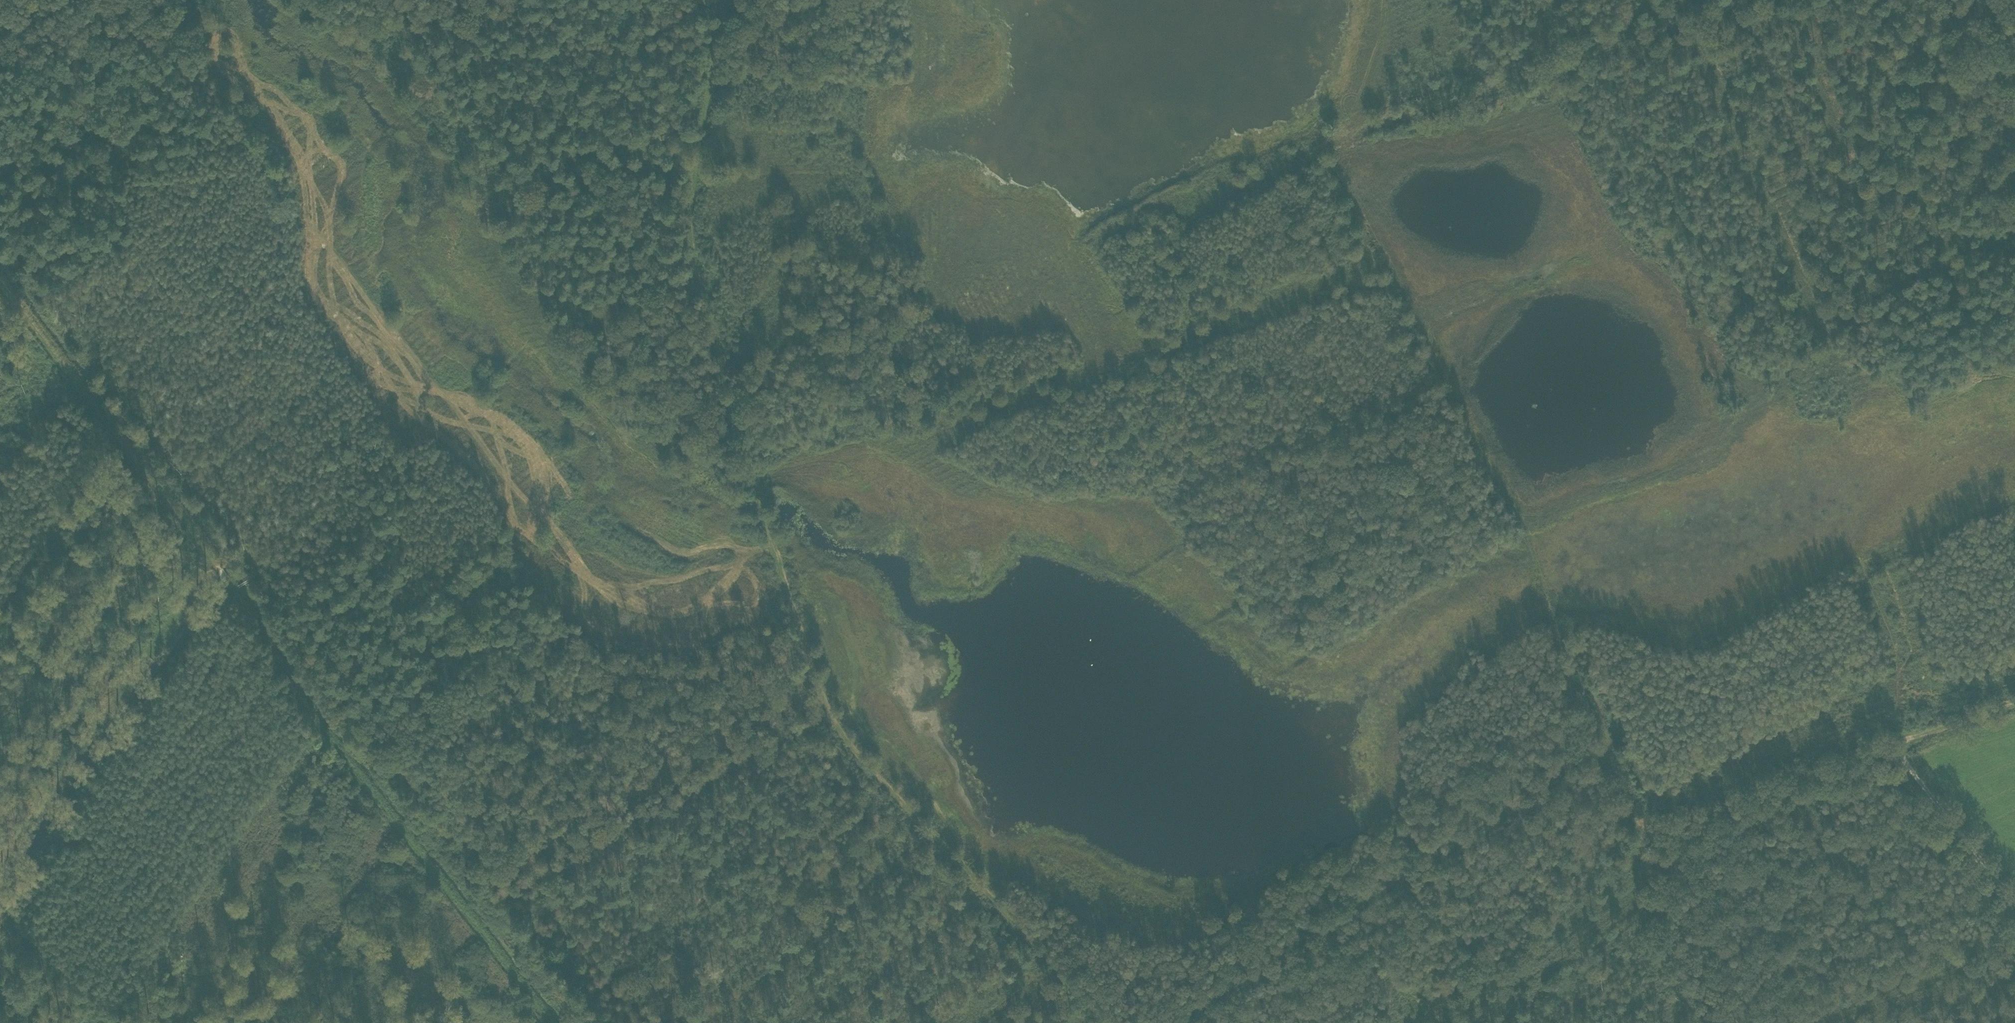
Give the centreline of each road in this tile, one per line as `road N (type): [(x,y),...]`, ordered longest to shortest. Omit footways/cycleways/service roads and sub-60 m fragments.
road 1 (track): [(0,285),(551,1022)]
road 2 (track): [(1642,835),(1895,746)]
road 3 (track): [(2014,902),(1895,746)]
road 4 (track): [(1895,746),(2014,704)]

